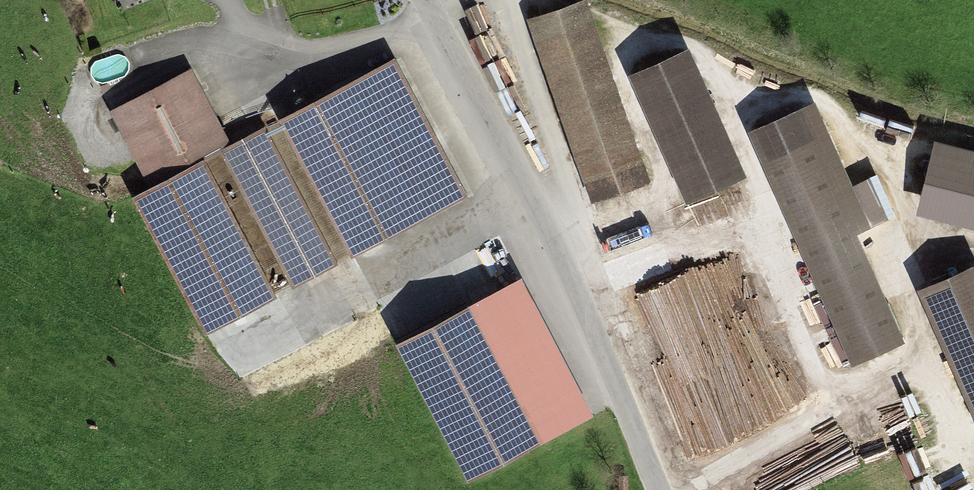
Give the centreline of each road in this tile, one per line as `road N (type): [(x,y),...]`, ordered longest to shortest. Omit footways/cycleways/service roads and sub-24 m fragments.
road 1 (residential): [(657,489),(557,255),(420,0)]

